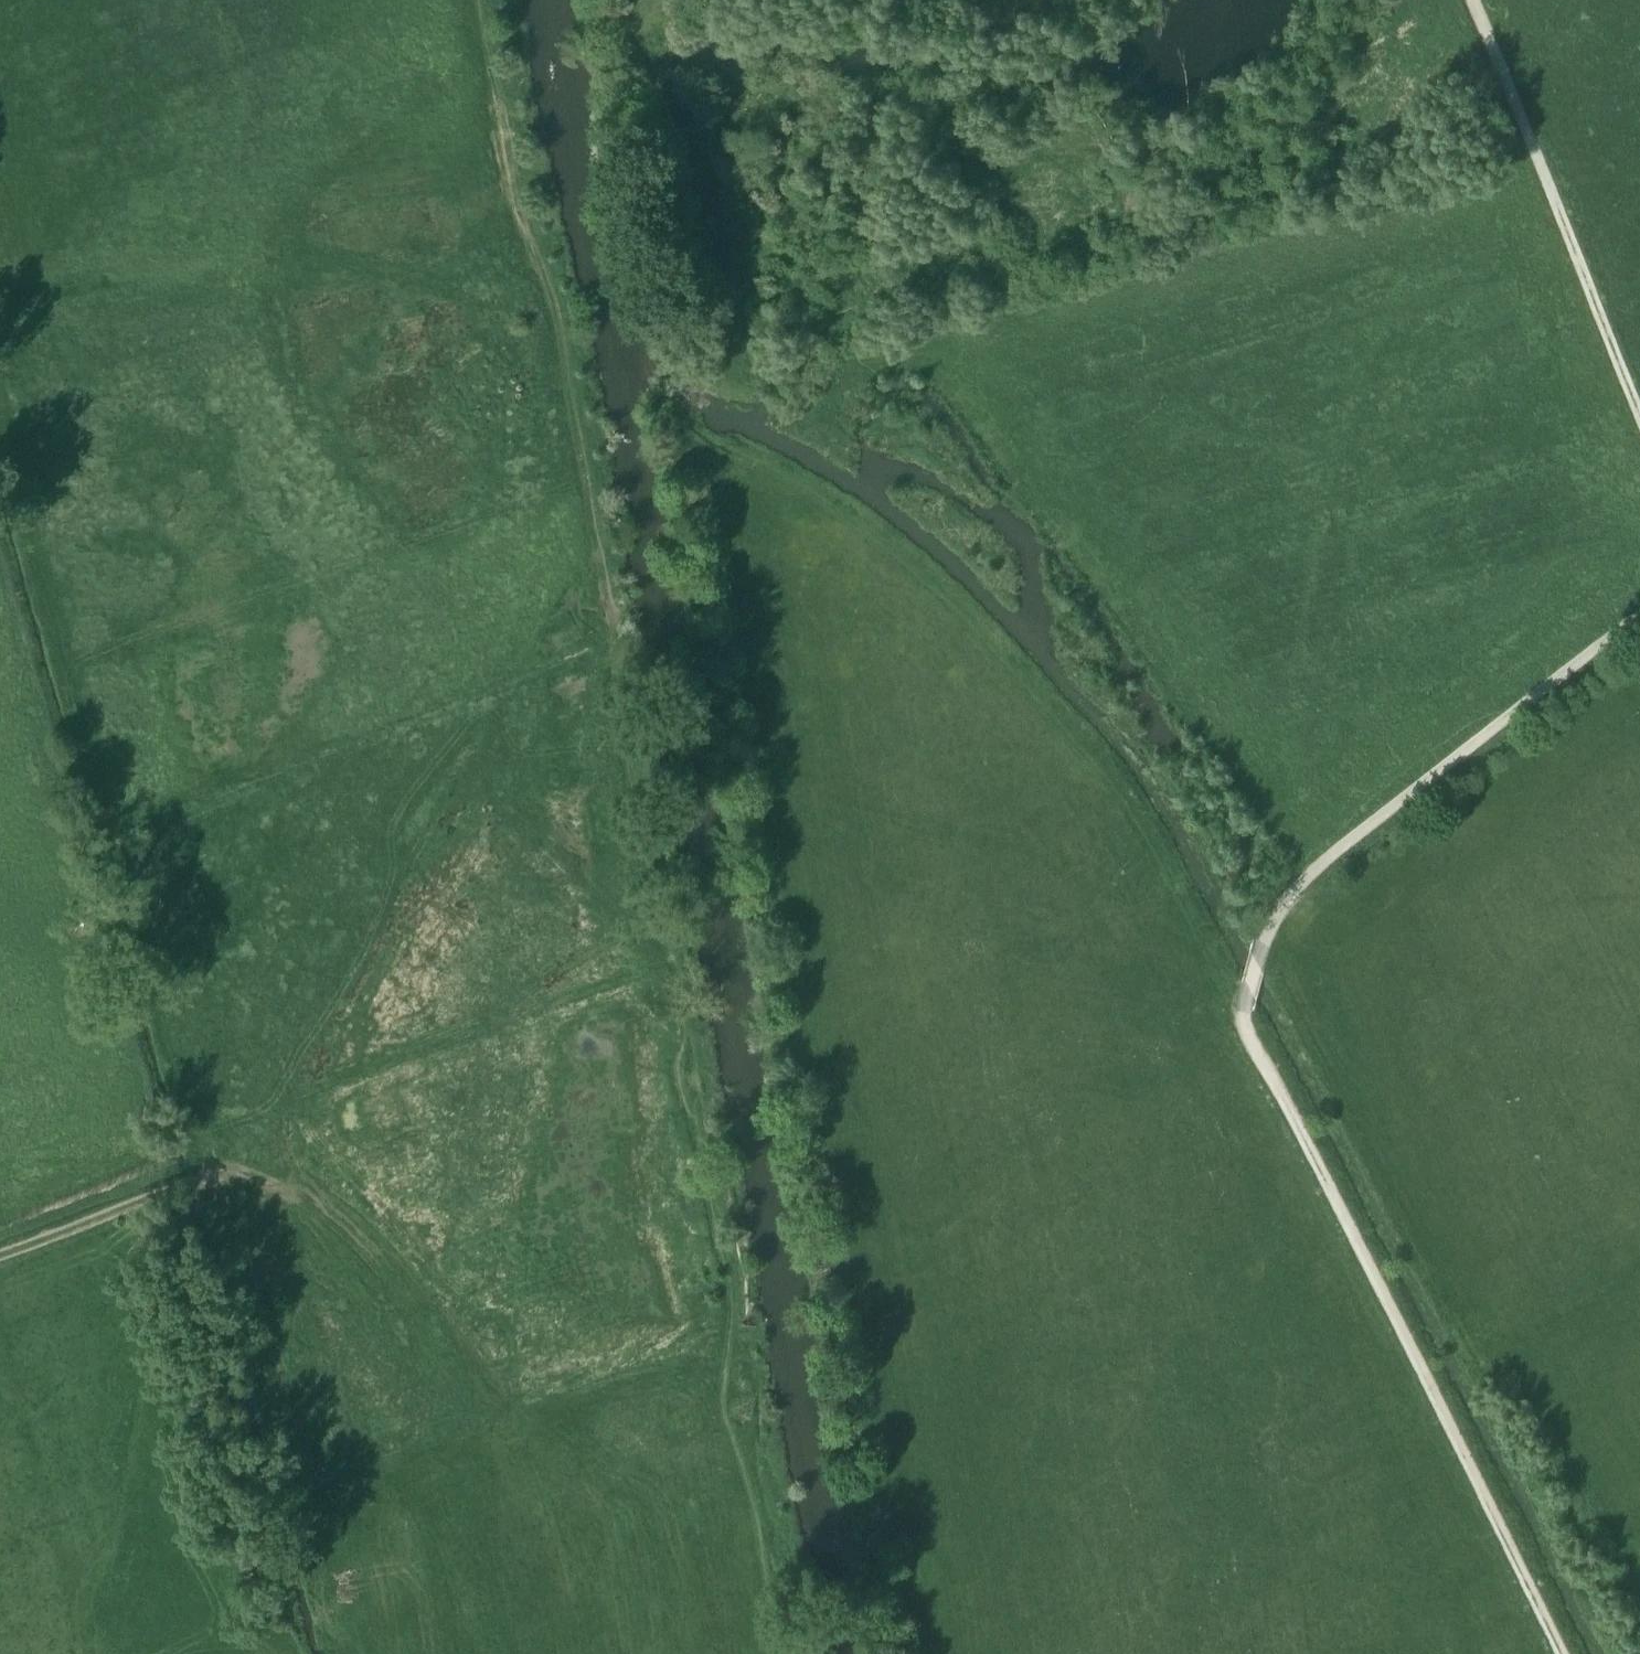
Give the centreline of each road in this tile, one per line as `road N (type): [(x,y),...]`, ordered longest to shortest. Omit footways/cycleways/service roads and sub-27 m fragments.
road 1 (track): [(1565,1653),(1243,995),(1271,917),(1639,617)]
road 2 (track): [(599,646),(547,359),(512,252),(466,0)]
road 3 (track): [(1639,414),(1472,0)]

